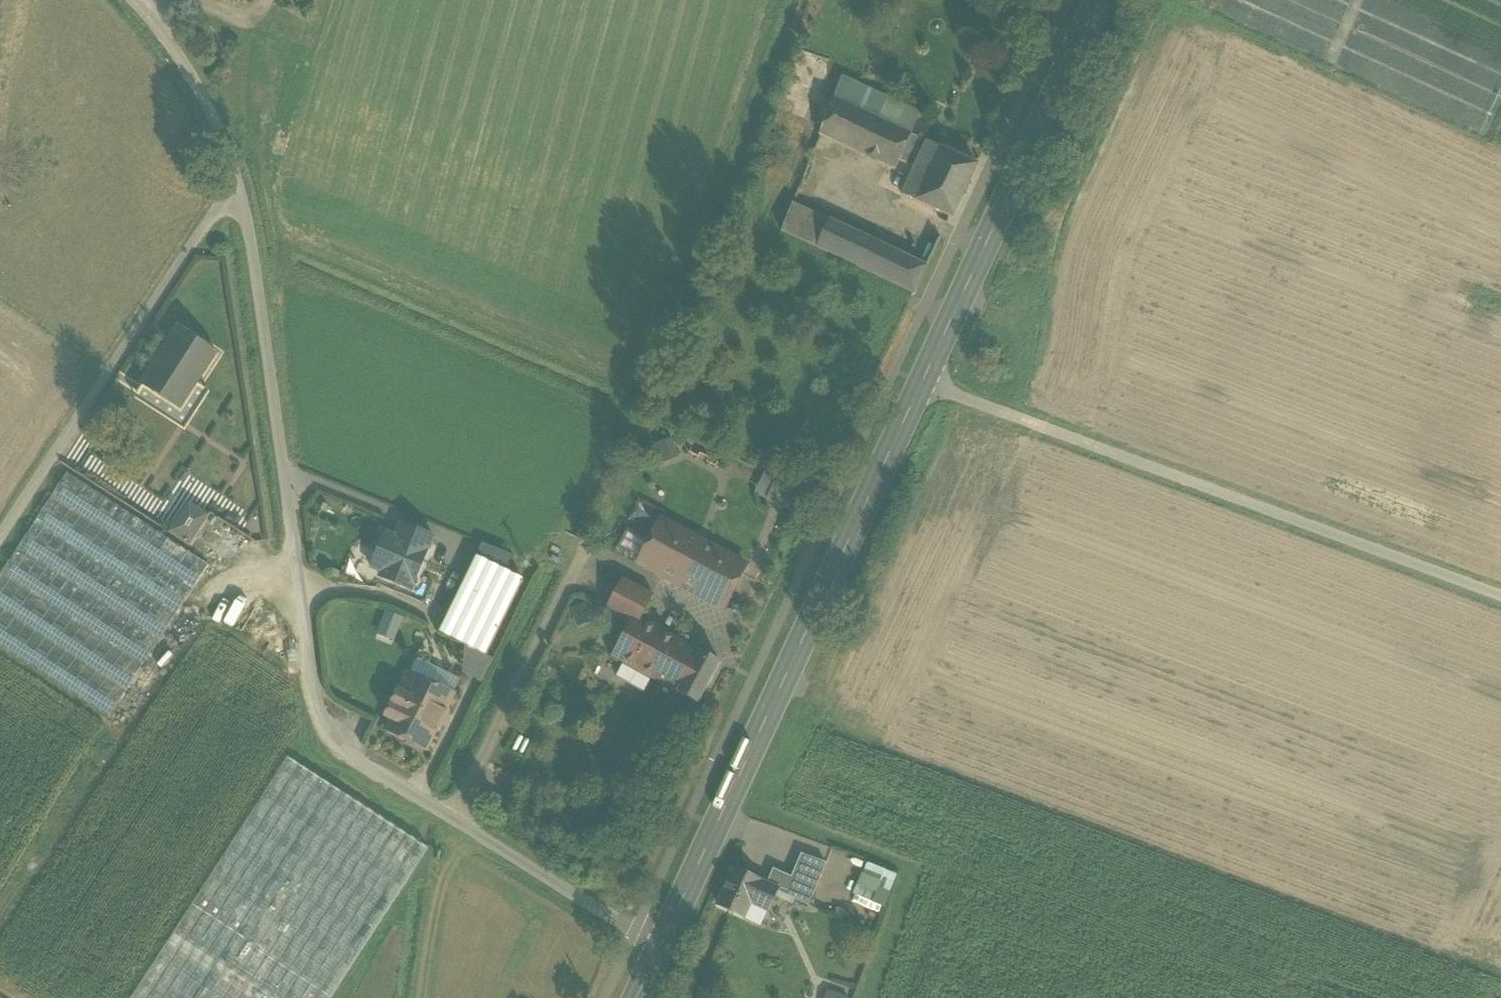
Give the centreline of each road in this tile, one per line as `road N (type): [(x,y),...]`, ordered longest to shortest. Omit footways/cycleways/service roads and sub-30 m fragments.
road 1 (residential): [(138,0),(229,121),(248,192),(310,664),(331,737),(663,951)]
road 2 (primary): [(663,951),(1107,0)]
road 3 (track): [(1500,593),(927,386)]
road 4 (track): [(248,192),(151,293),(0,533)]

